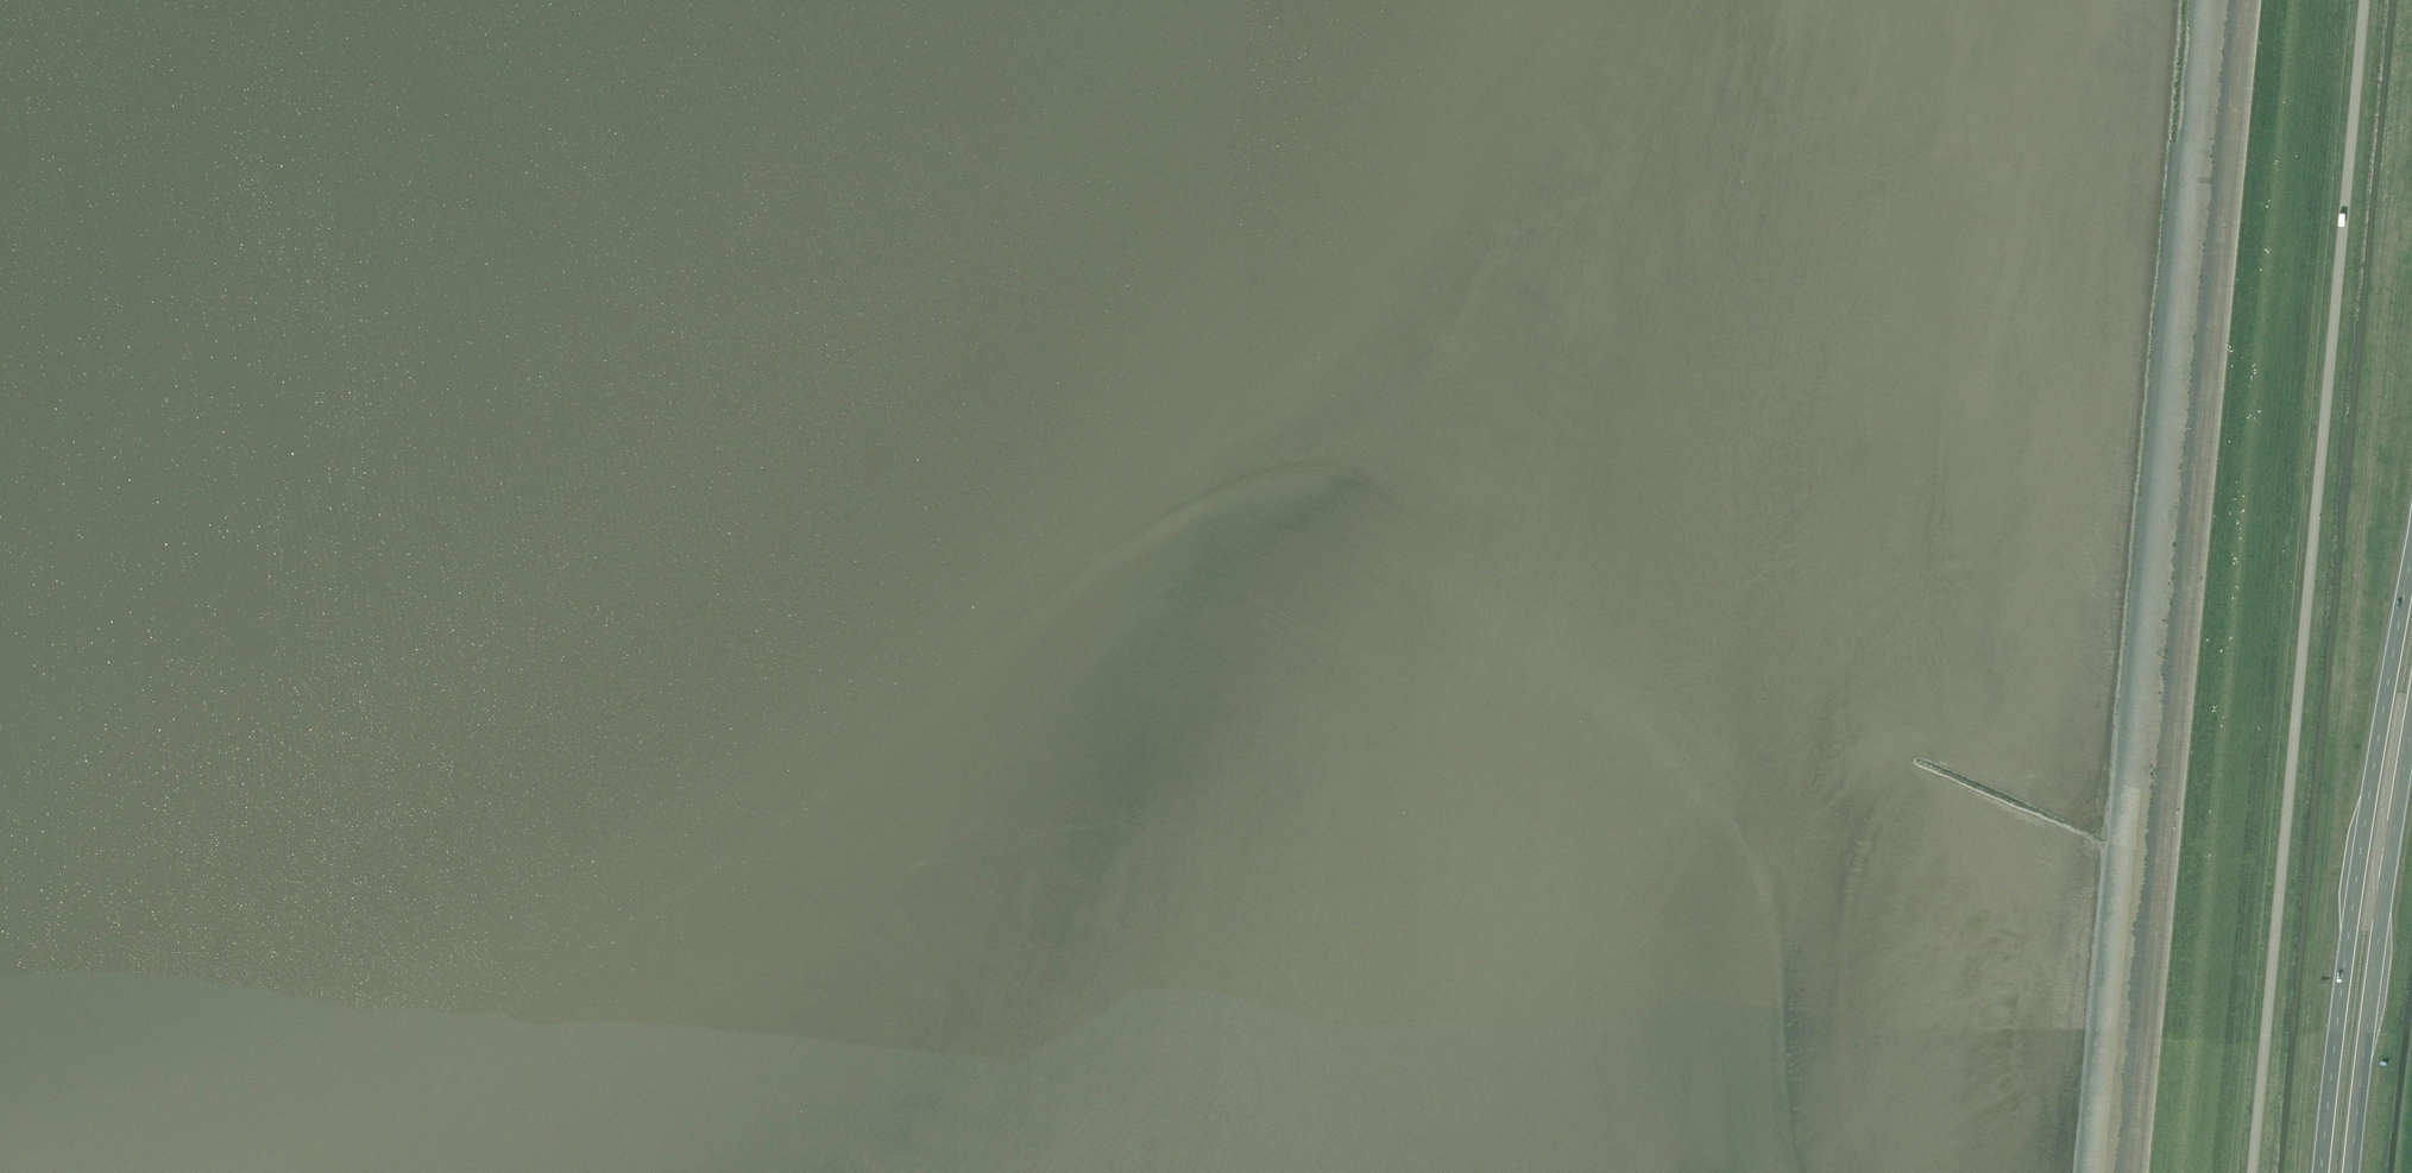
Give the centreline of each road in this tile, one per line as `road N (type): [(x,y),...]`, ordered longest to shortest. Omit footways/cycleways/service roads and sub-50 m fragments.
road 1 (unclassified): [(2248,1172),(2361,0)]
road 2 (trunk): [(2411,551),(2355,888),(2321,1172)]
road 3 (trunk): [(2356,1172),(2384,902),(2411,744)]

